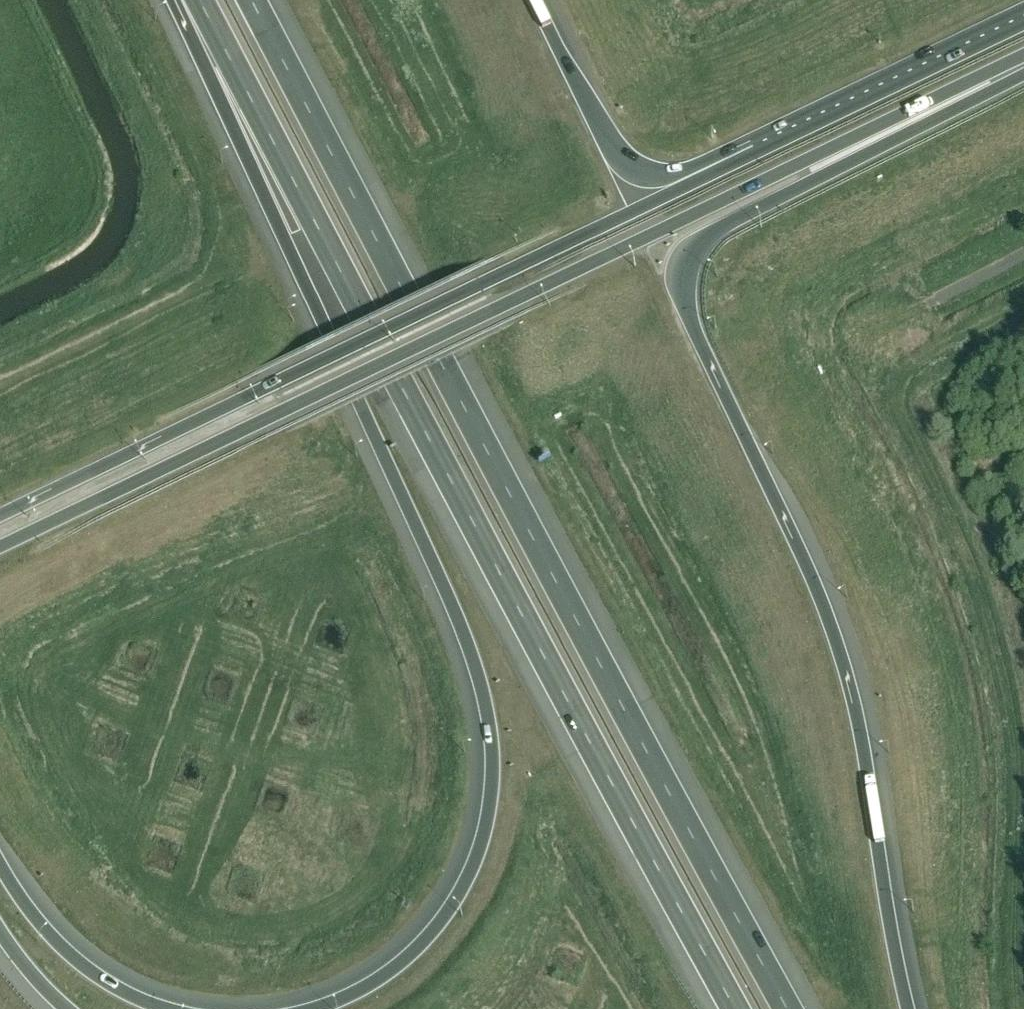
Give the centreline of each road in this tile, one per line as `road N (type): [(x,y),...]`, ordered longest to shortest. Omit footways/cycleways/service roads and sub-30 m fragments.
road 1 (motorway): [(908,1008),(863,736),(835,638),(685,310),(681,269),(713,230),(1023,71)]
road 2 (motorway): [(197,0),(283,236),(470,646),(491,740),(482,842),(460,892),(413,952),(349,997),(315,1008)]
road 3 (motorway): [(788,1008),(249,0)]
road 4 (motorway): [(199,0),(735,1008)]
road 5 (trunk): [(0,547),(1023,55)]
road 6 (trunk): [(741,160),(0,516)]
road 7 (trunk): [(1023,24),(741,160)]
road 8 (motorway): [(741,160),(658,174),(625,164),(534,0)]
road 9 (motorway): [(169,1008),(89,969),(0,864)]

